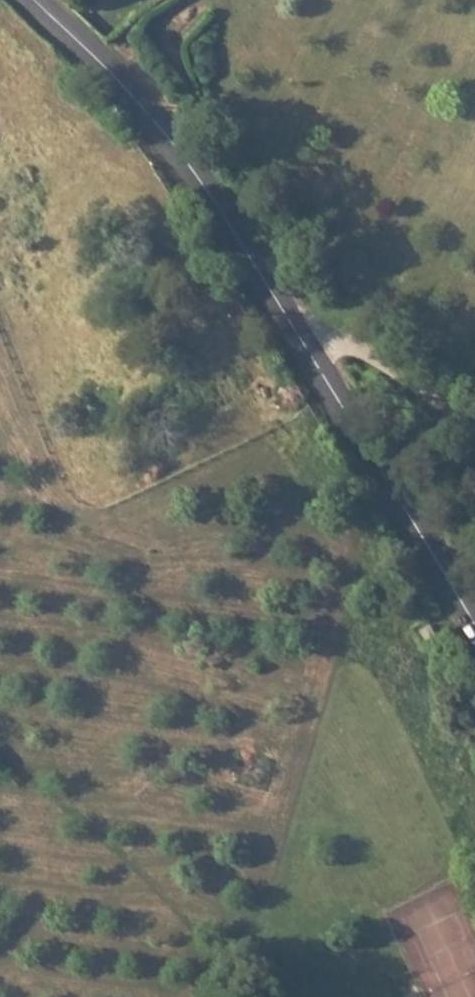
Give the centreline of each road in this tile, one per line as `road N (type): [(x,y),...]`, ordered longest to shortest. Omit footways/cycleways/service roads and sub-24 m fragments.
road 1 (secondary): [(474,634),(306,345),(190,167),(113,72),(38,0)]

